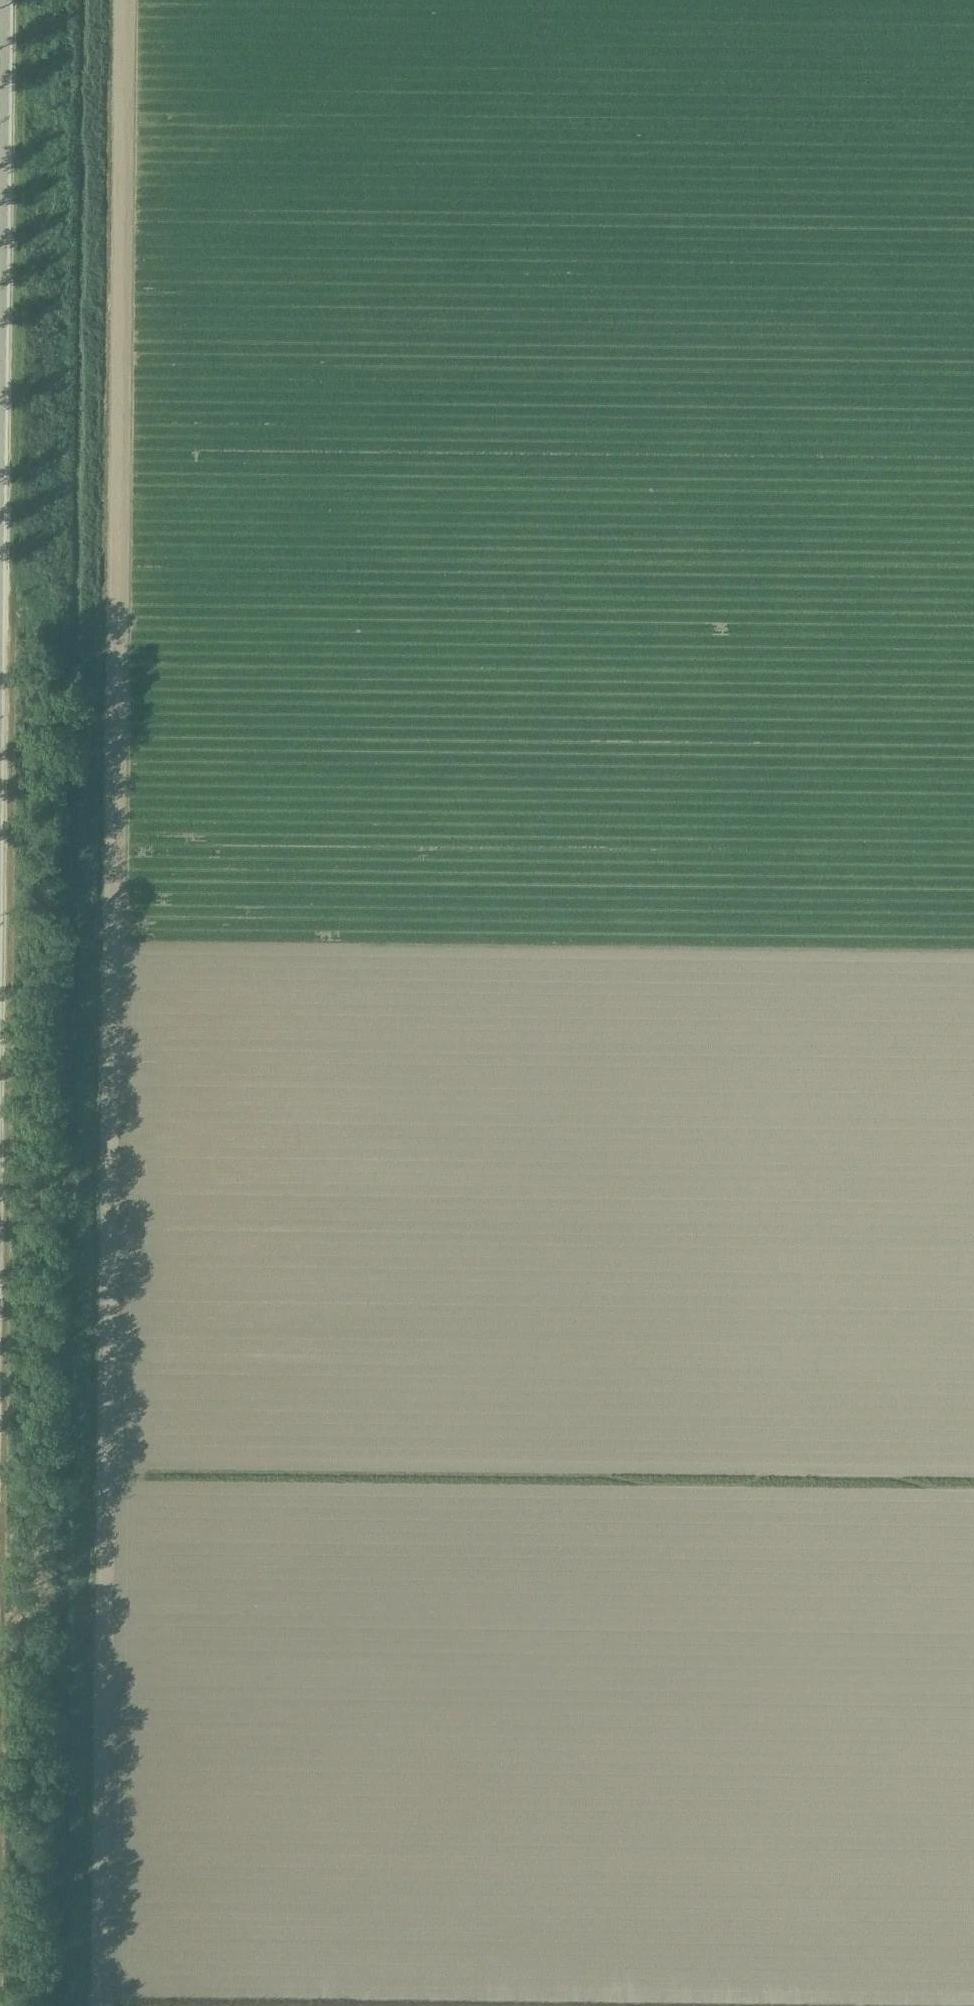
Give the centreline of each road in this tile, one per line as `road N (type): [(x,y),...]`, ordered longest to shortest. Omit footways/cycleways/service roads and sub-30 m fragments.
road 1 (unclassified): [(0,247),(3,0)]

